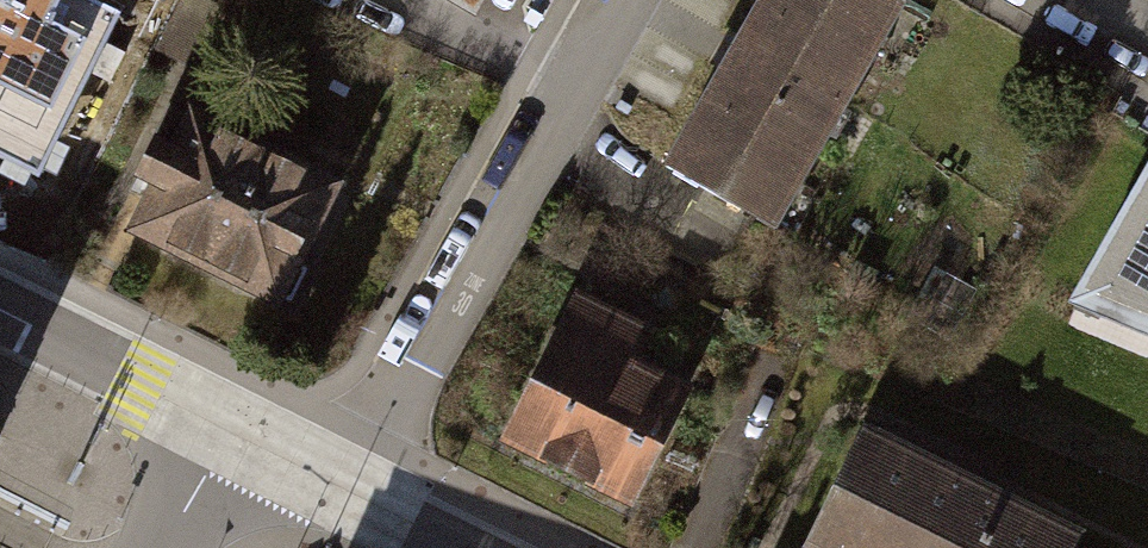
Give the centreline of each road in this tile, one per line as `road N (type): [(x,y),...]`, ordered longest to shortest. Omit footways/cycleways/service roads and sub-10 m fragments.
road 1 (residential): [(340,506),(629,0)]
road 2 (tertiary): [(221,440),(0,323)]
road 3 (tertiary): [(340,506),(221,440)]
road 4 (residential): [(163,547),(221,440)]

